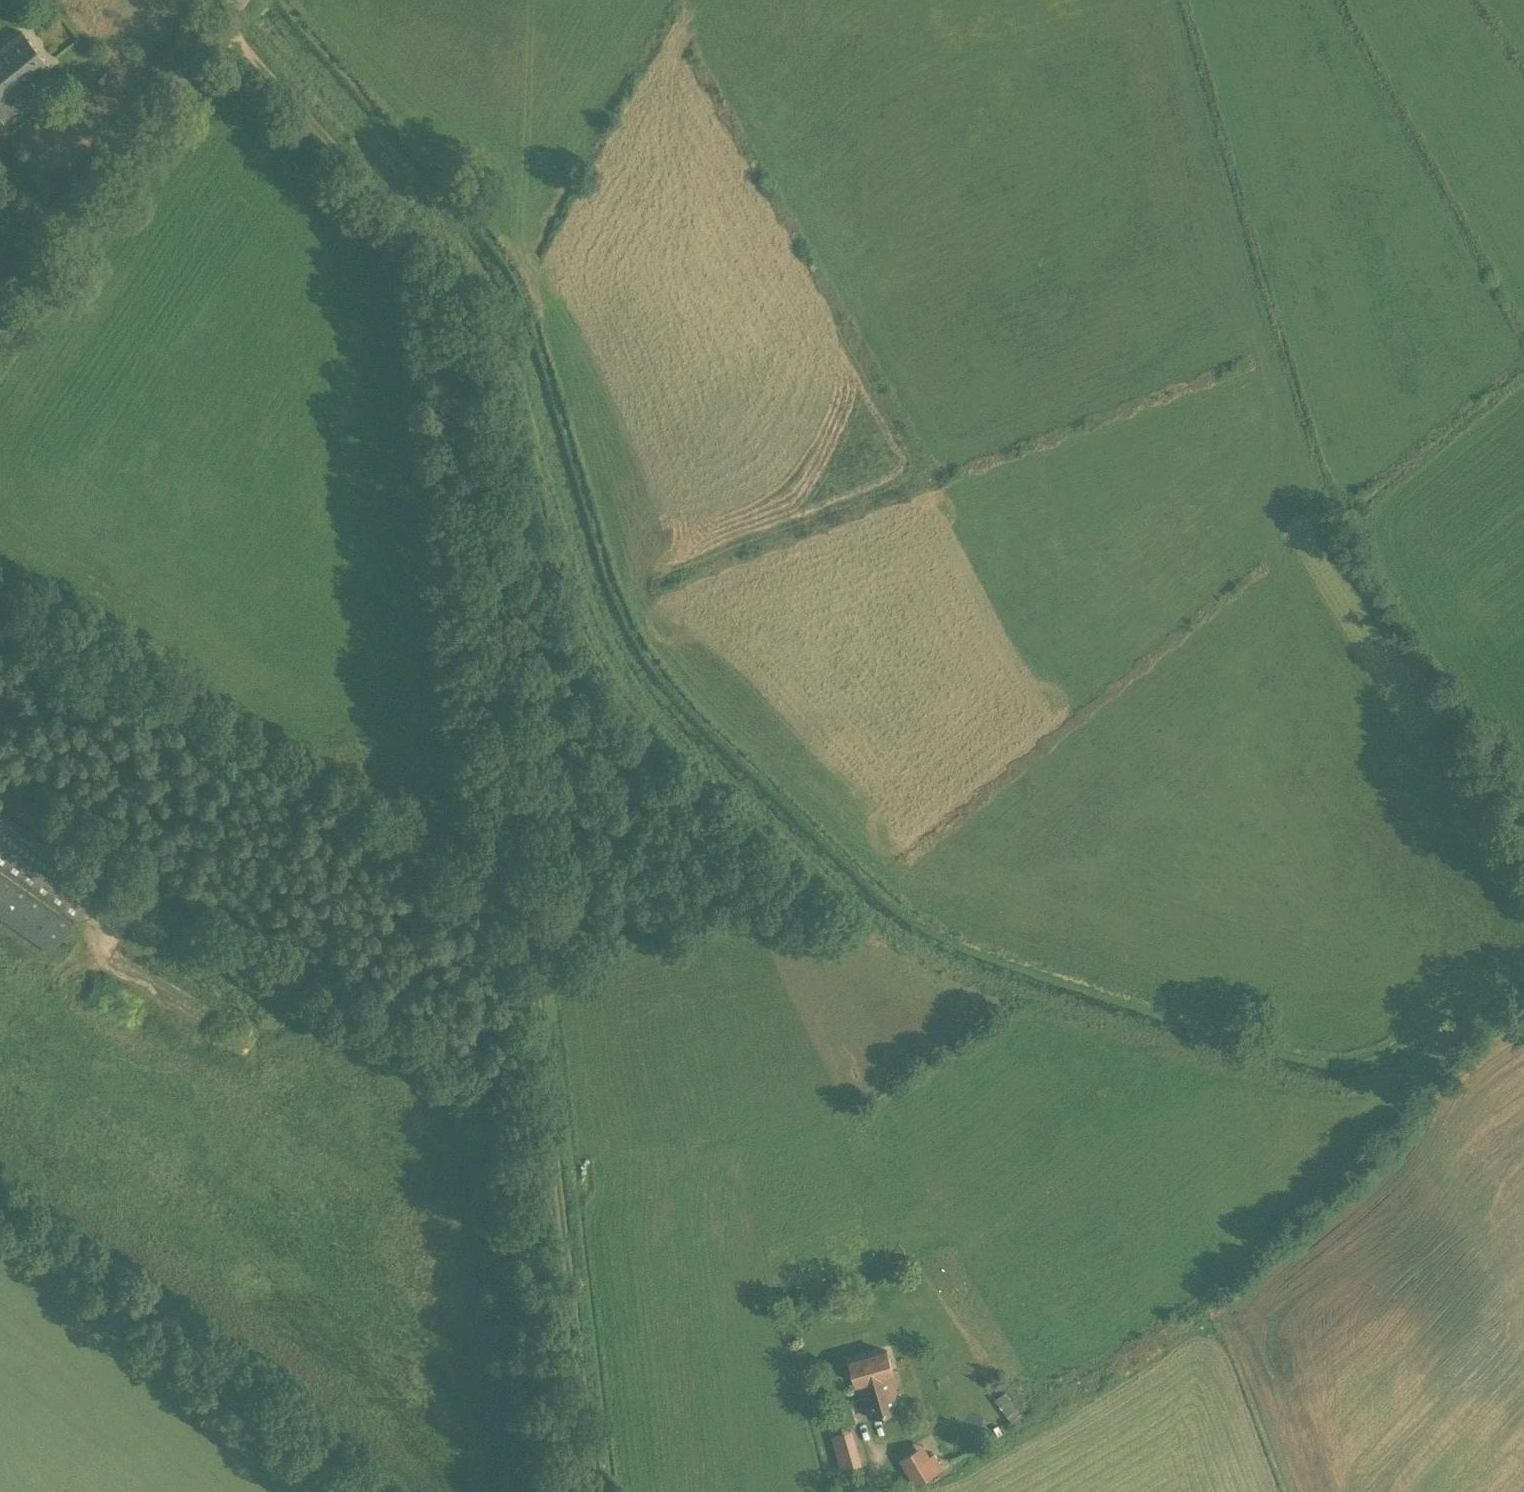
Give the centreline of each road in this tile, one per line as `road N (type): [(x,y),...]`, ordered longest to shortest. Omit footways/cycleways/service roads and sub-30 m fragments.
road 1 (track): [(227,28),(424,246),(454,311),(593,1491)]
road 2 (unclassified): [(0,354),(227,28)]

